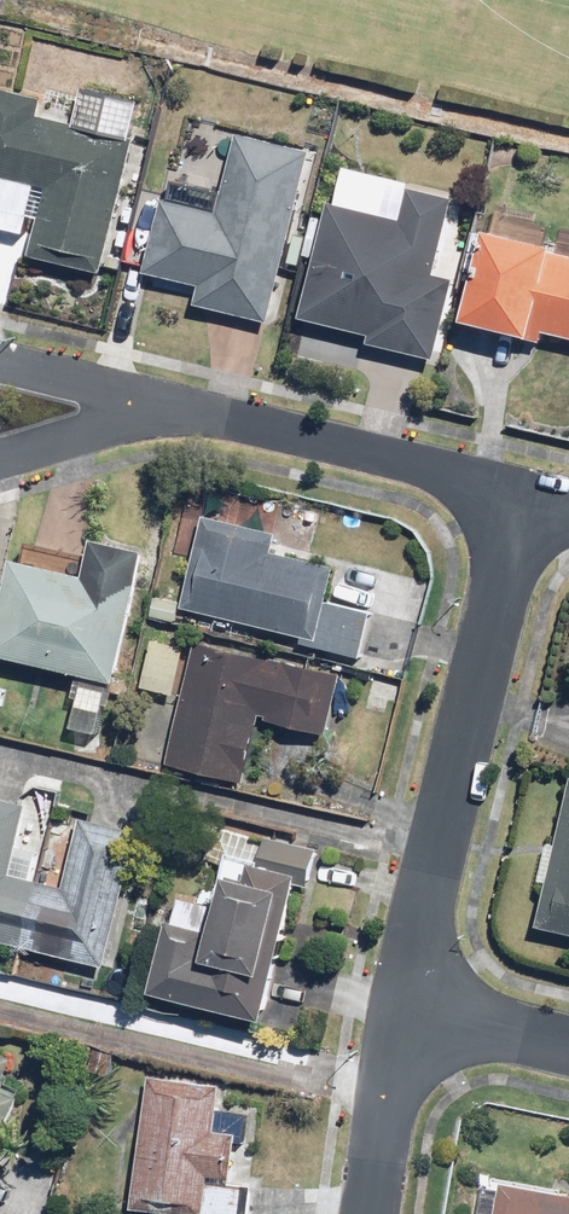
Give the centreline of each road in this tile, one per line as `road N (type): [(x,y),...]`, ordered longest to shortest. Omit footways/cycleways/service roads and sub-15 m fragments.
road 1 (residential): [(405,1007),(518,493)]
road 2 (residential): [(518,493),(169,407)]
road 3 (residential): [(371,1213),(405,1007)]
road 4 (residential): [(169,407),(0,458)]
road 5 (residential): [(0,366),(169,407)]
road 6 (residential): [(405,1007),(568,1044)]

